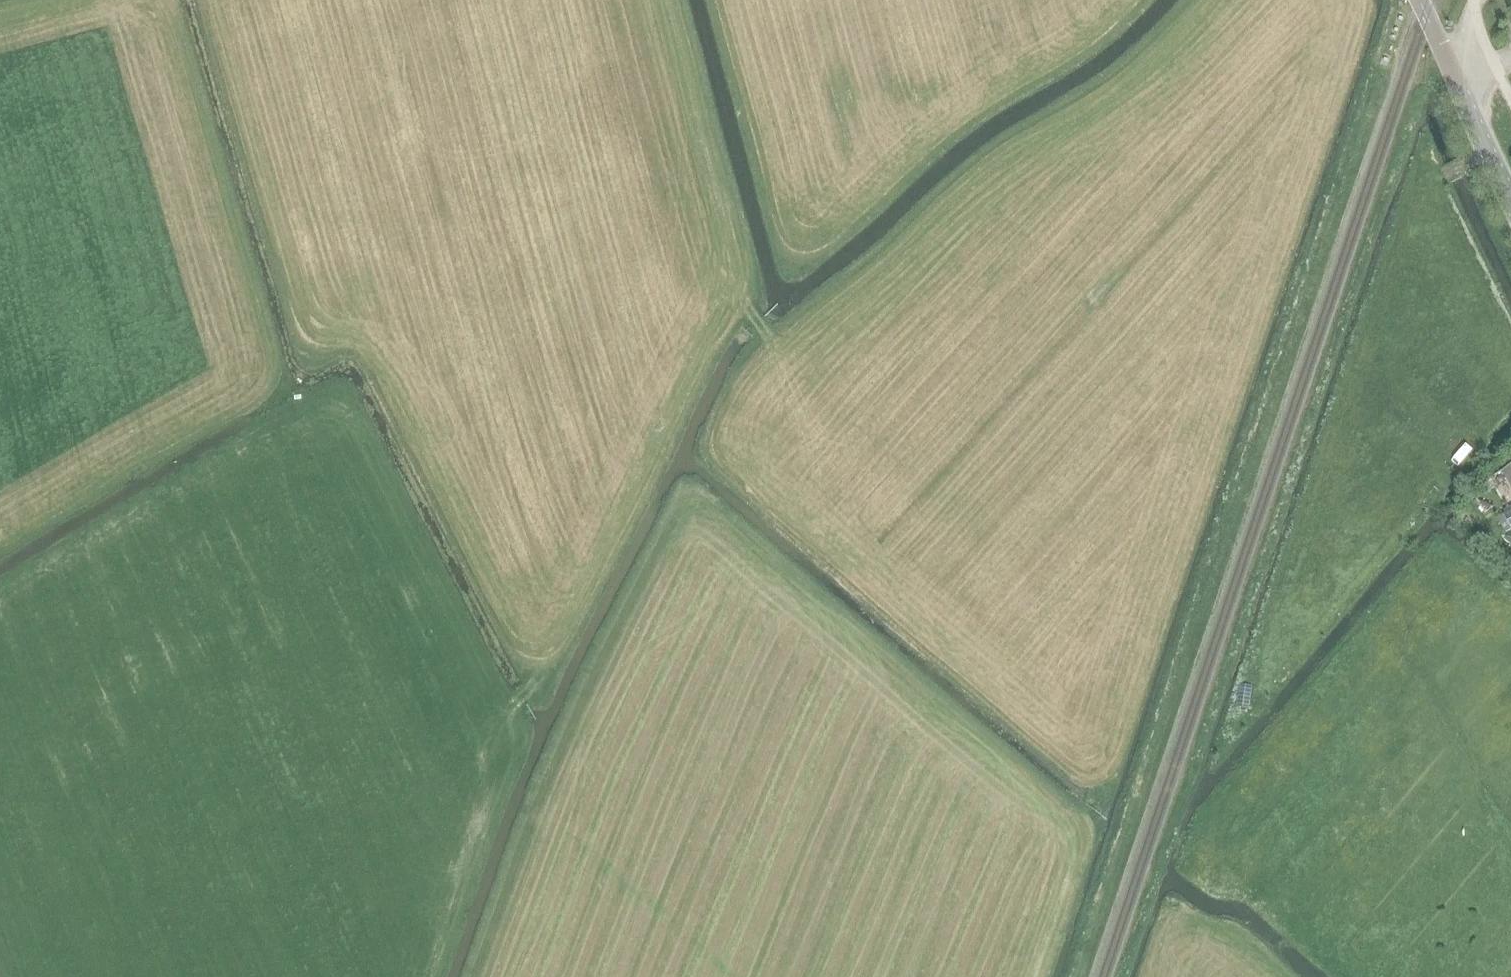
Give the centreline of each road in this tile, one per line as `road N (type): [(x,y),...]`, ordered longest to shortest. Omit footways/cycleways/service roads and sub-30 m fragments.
road 1 (secondary): [(1510,200),(1419,0)]

